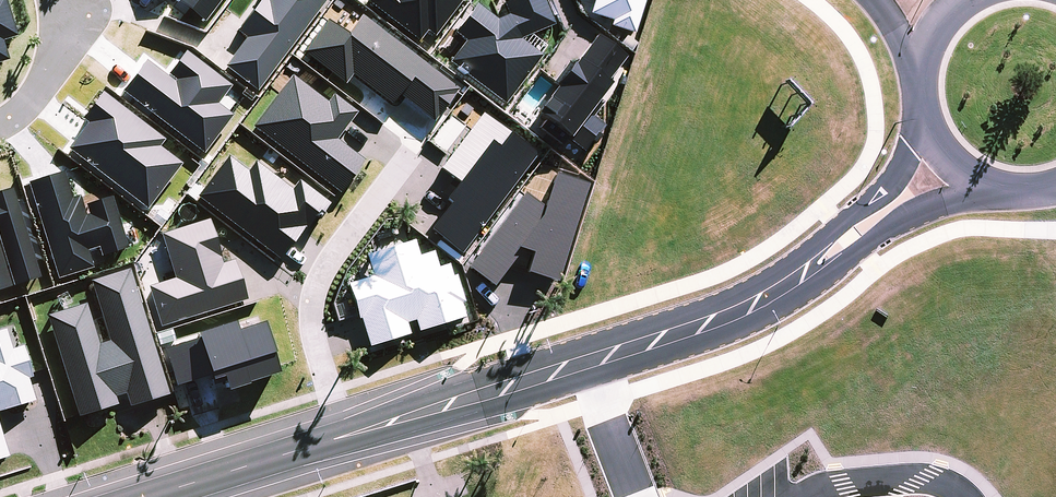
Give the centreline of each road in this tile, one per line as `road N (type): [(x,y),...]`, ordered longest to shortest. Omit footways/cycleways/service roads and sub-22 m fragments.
road 1 (residential): [(147,496),(681,333),(742,310),(806,273)]
road 2 (residential): [(1008,189),(939,203),(838,268),(806,273)]
road 3 (residential): [(806,273),(821,242),(902,168),(925,118)]
road 4 (residential): [(0,111),(22,96),(82,0)]

